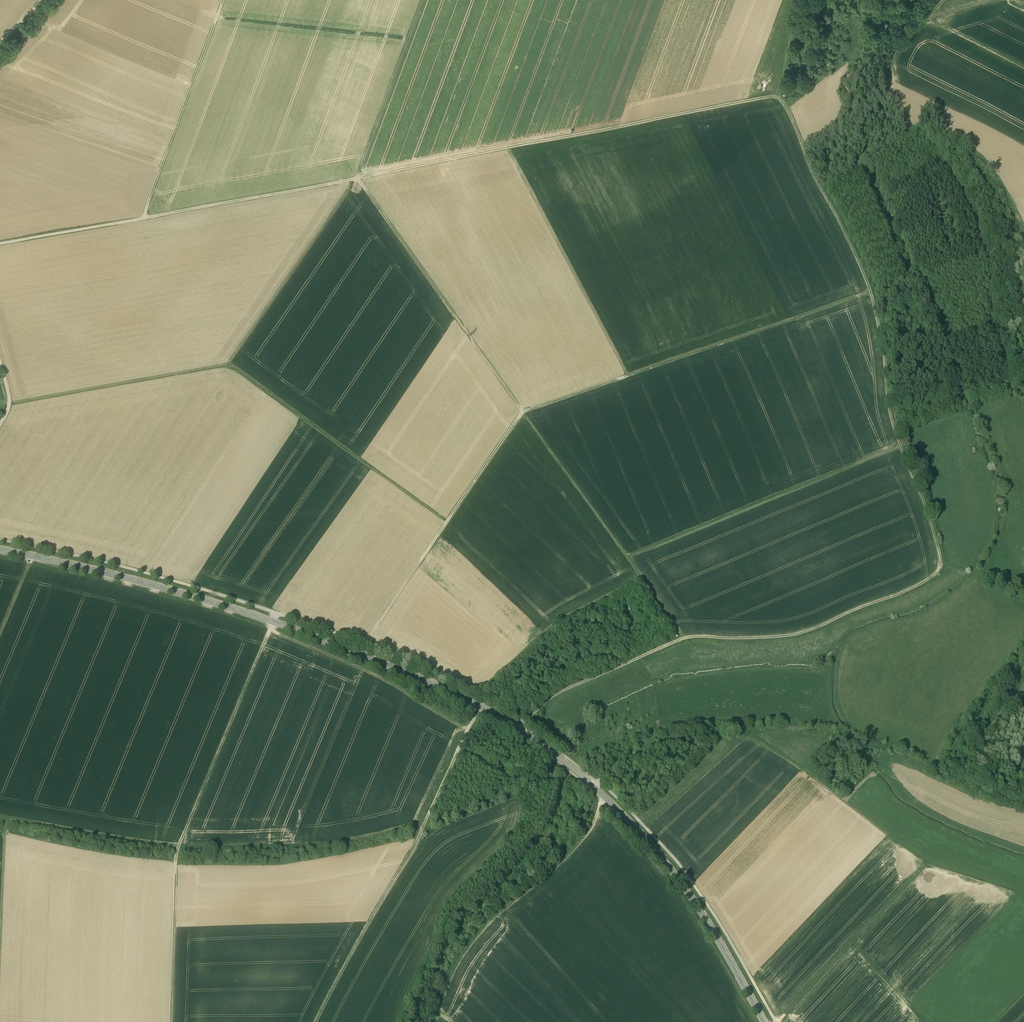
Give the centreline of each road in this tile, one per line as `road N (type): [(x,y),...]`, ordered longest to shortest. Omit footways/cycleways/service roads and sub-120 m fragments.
road 1 (track): [(797,0),(778,96),(862,268),(884,352),(889,408),(944,568),(904,593),(796,635),(684,638),(561,691),(524,726)]
road 2 (tertiary): [(0,549),(273,622),(443,686),(520,730),(650,844),(693,898),(765,1021)]
road 3 (track): [(778,96),(0,244)]
road 4 (track): [(270,628),(468,729),(411,851),(316,1021)]
road 5 (track): [(486,687),(472,689),(397,655),(192,586),(0,540)]
road 6 (track): [(9,406),(231,369),(447,521)]
road 7 (track): [(523,412),(357,178),(423,0)]
road 8 (track): [(0,817),(179,848),(273,622)]
road 9 (track): [(776,1021),(683,869),(601,783),(524,726)]
road 10 (track): [(592,786),(651,750),(747,737),(926,863)]
road 11 (track): [(871,292),(523,412)]
road 12 (track): [(927,1021),(851,942),(926,863),(1023,893)]
road 13 (track): [(627,558),(900,447)]
road 14 (track): [(435,1021),(460,958),(587,836),(606,799)]
road 15 (track): [(523,412),(366,643)]
road 16 (track): [(684,638),(523,412)]
road 17 (track): [(427,820),(325,843),(179,848)]
road 18 (track): [(225,0),(143,219)]
road 19 (track): [(355,179),(228,369)]
road 20 (track): [(218,17),(409,39)]
road 21 (track): [(641,578),(560,618),(486,687)]
road 22 (track): [(1023,242),(994,174),(935,116),(912,131)]
road 23 (track): [(171,1021),(179,848)]
road 24 (track): [(9,819),(0,954)]

